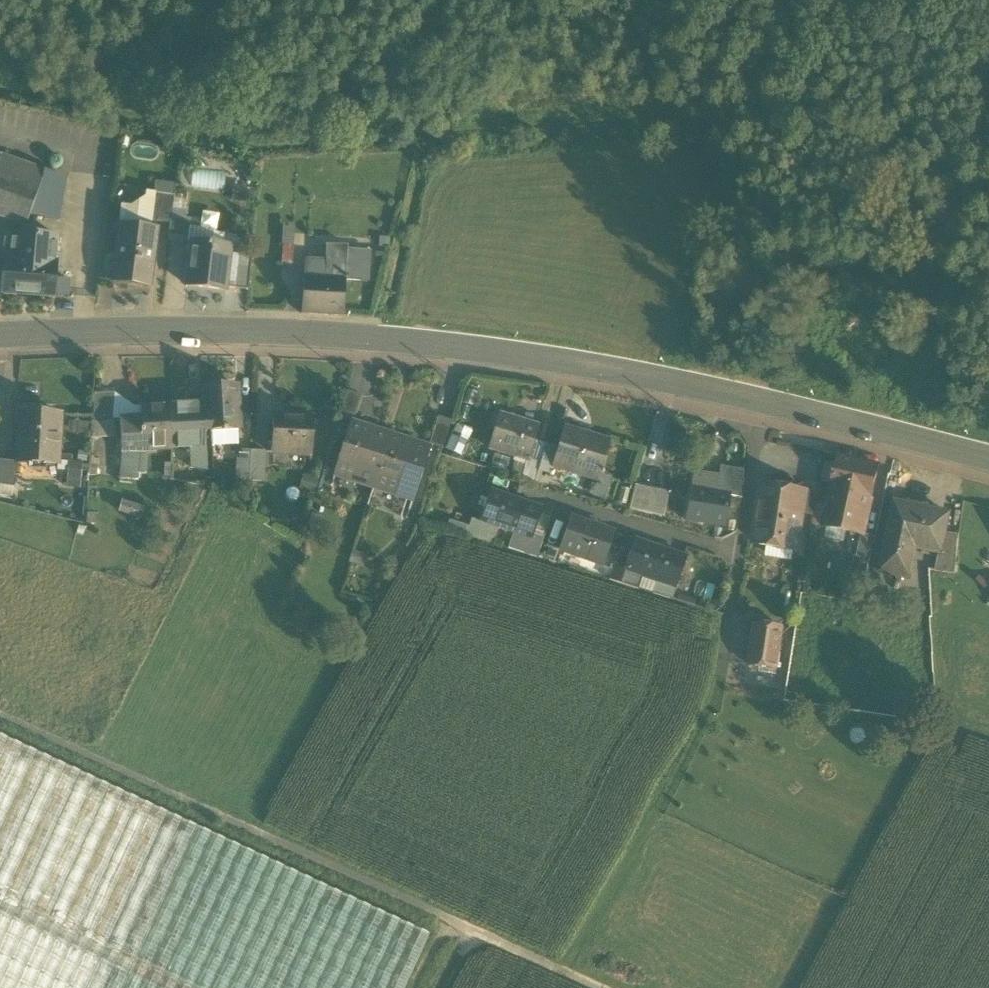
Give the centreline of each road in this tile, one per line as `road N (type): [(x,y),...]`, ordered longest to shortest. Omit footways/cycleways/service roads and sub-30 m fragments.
road 1 (tertiary): [(764,401),(528,356),(386,339),(199,329),(0,336)]
road 2 (track): [(0,716),(601,987)]
road 3 (tertiary): [(988,460),(764,401)]
road 4 (residential): [(739,554),(527,489)]
road 5 (residential): [(764,401),(739,554)]

